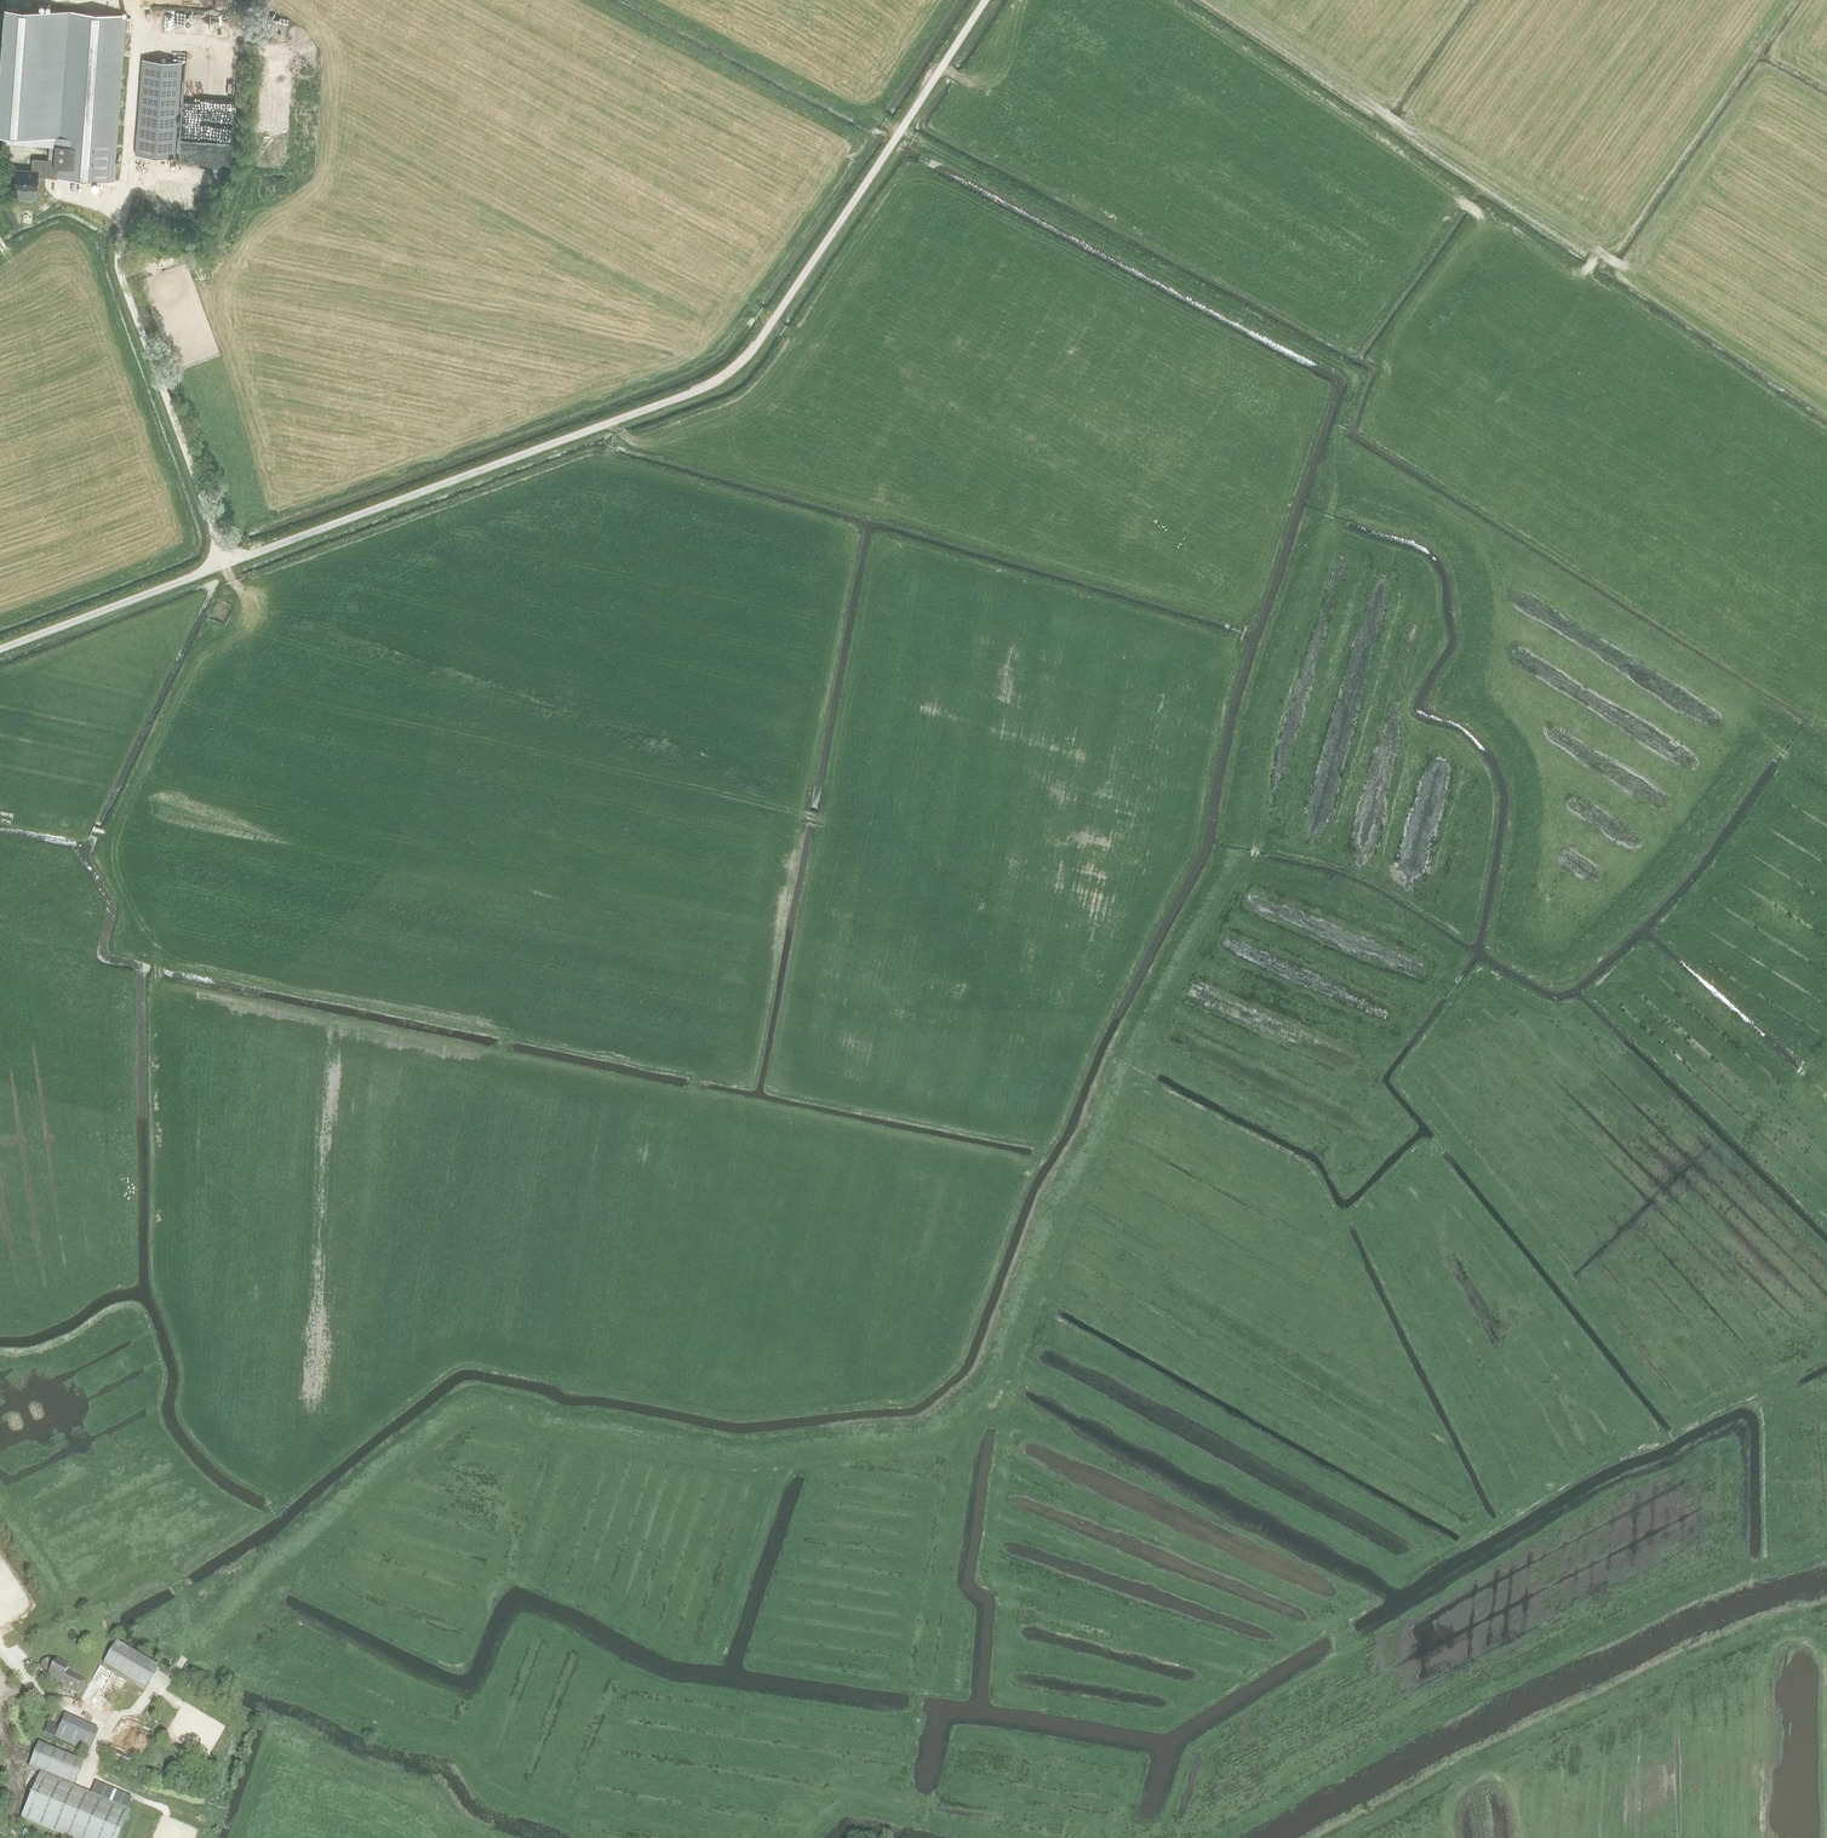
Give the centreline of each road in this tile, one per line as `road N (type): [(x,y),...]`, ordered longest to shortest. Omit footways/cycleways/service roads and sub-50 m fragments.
road 1 (unclassified): [(0,649),(726,375),(754,349),(986,0)]
road 2 (track): [(1338,440),(1357,387),(1353,373),(874,115)]
road 3 (track): [(123,203),(138,0)]
road 4 (track): [(183,1659),(133,1713),(107,1726),(82,1786)]

